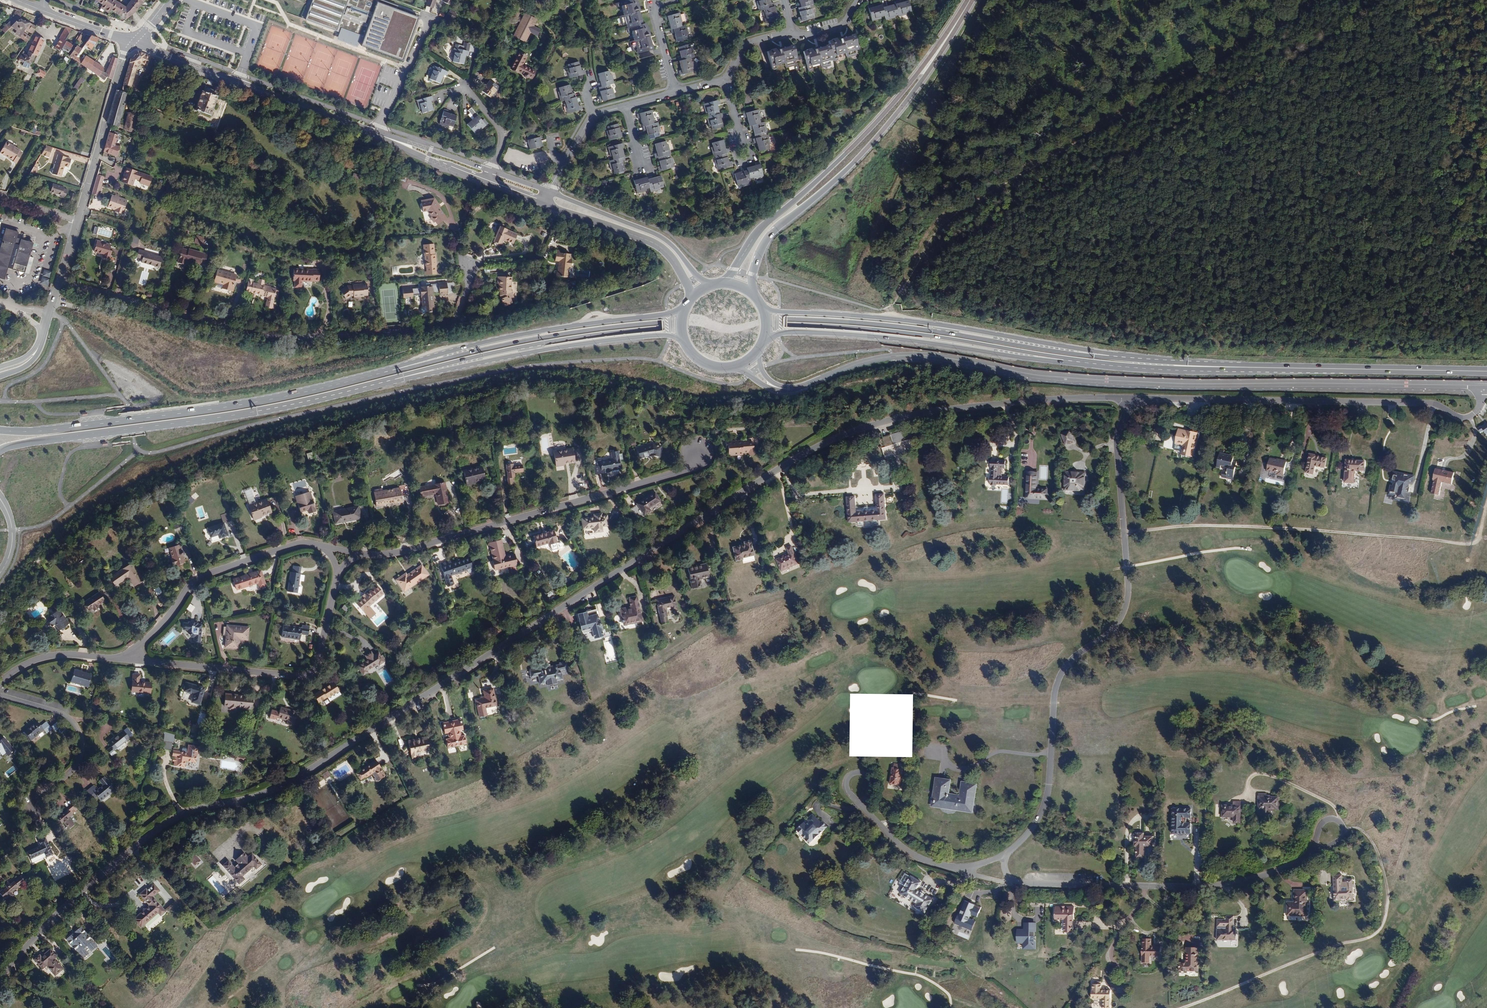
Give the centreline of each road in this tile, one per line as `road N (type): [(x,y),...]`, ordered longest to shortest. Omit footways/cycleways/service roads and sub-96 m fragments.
road 1 (residential): [(1130,399),(937,409),(826,443),(296,781),(171,822),(84,893),(0,983)]
road 2 (primary): [(1110,356),(870,324),(733,319),(567,335),(355,381)]
road 3 (primary): [(360,390),(527,346),(733,324),(914,332),(1070,362)]
road 4 (residential): [(774,387),(797,388),(864,363),(915,355),(1107,381),(1481,386)]
road 5 (track): [(889,318),(949,221),(1319,0)]
road 6 (residential): [(1130,399),(1117,450),(1126,610),(1119,626),(1058,682),(1044,811),(1003,856)]
road 7 (residential): [(59,280),(233,328),(335,337),(453,324),(471,268)]
road 8 (track): [(1124,533),(1291,530),(1468,546),(1480,541),(1486,510)]
road 9 (residential): [(1481,386),(1479,405),(1463,418),(1432,403),(1130,399)]
road 10 (residential): [(353,562),(689,470),(697,452)]
road 11 (primary): [(0,450),(360,390)]
road 12 (primary): [(355,381),(201,411),(0,430)]
road 13 (primary): [(1110,356),(760,302)]
road 14 (track): [(1183,1007),(1378,933),(1388,899),(1379,855),(1365,833),(1344,830)]
road 15 (primary): [(1151,364),(1486,371)]
road 16 (primary): [(360,390),(592,343),(665,335),(685,341)]
road 17 (primary): [(763,340),(792,331),(847,334),(1070,362)]
road 18 (residential): [(1314,854),(1212,886),(1011,883)]
road 19 (residential): [(131,660),(308,674),(322,656),(339,575),(353,562)]
road 20 (primary): [(923,74),(768,221),(722,283)]
road 21 (primary): [(751,293),(772,233),(846,170),(923,74)]
road 22 (residential): [(131,660),(200,578),(303,545),(353,562)]
road 23 (tertiary): [(132,43),(373,133)]
road 24 (track): [(751,947),(901,971),(978,1007)]
road 25 (primary): [(582,325),(477,344),(355,381)]
road 26 (residential): [(724,80),(591,116),(549,193)]
road 27 (tertiary): [(709,285),(664,239),(549,193)]
road 28 (tertiary): [(77,221),(132,43)]
road 29 (tertiary): [(544,203),(658,245),(693,296)]
road 30 (residential): [(724,80),(745,44),(843,25),(858,0)]
road 31 (residential): [(64,778),(81,753),(77,728),(59,712),(0,695)]
road 32 (residential): [(0,683),(50,656),(131,660)]
road 33 (residential): [(431,21),(373,133)]
road 34 (residential): [(962,871),(902,848),(863,808)]

